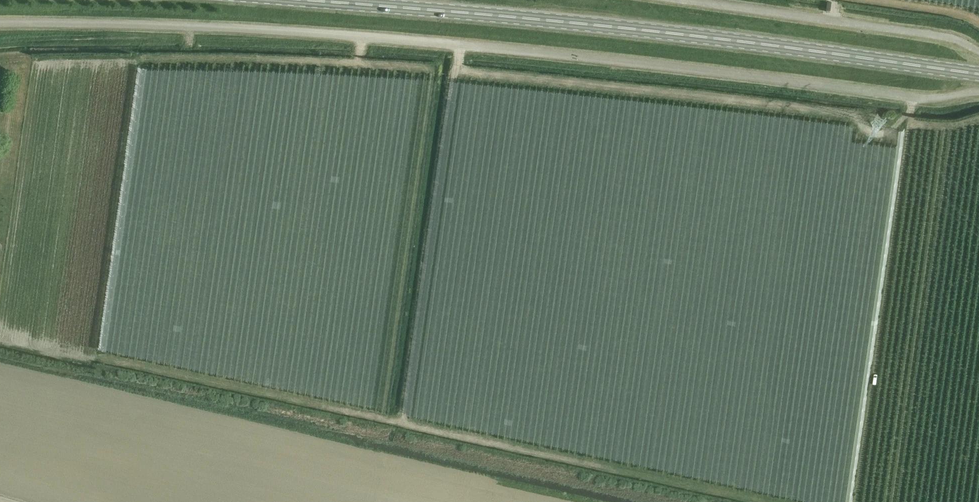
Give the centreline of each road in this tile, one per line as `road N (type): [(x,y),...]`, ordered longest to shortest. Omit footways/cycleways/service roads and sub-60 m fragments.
road 1 (primary): [(978,73),(790,47),(282,0)]
road 2 (unclassified): [(972,48),(956,39),(670,0)]

